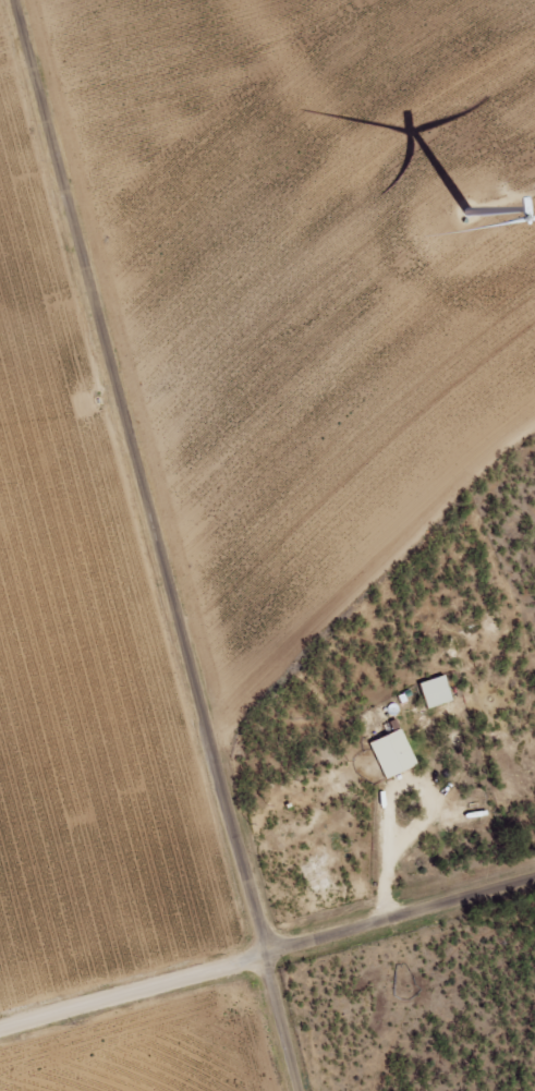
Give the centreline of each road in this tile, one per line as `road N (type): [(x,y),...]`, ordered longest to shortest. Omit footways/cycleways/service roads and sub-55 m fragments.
road 1 (residential): [(276,1090),(126,509),(109,498),(109,437),(0,45)]
road 2 (residential): [(0,1025),(534,875)]

